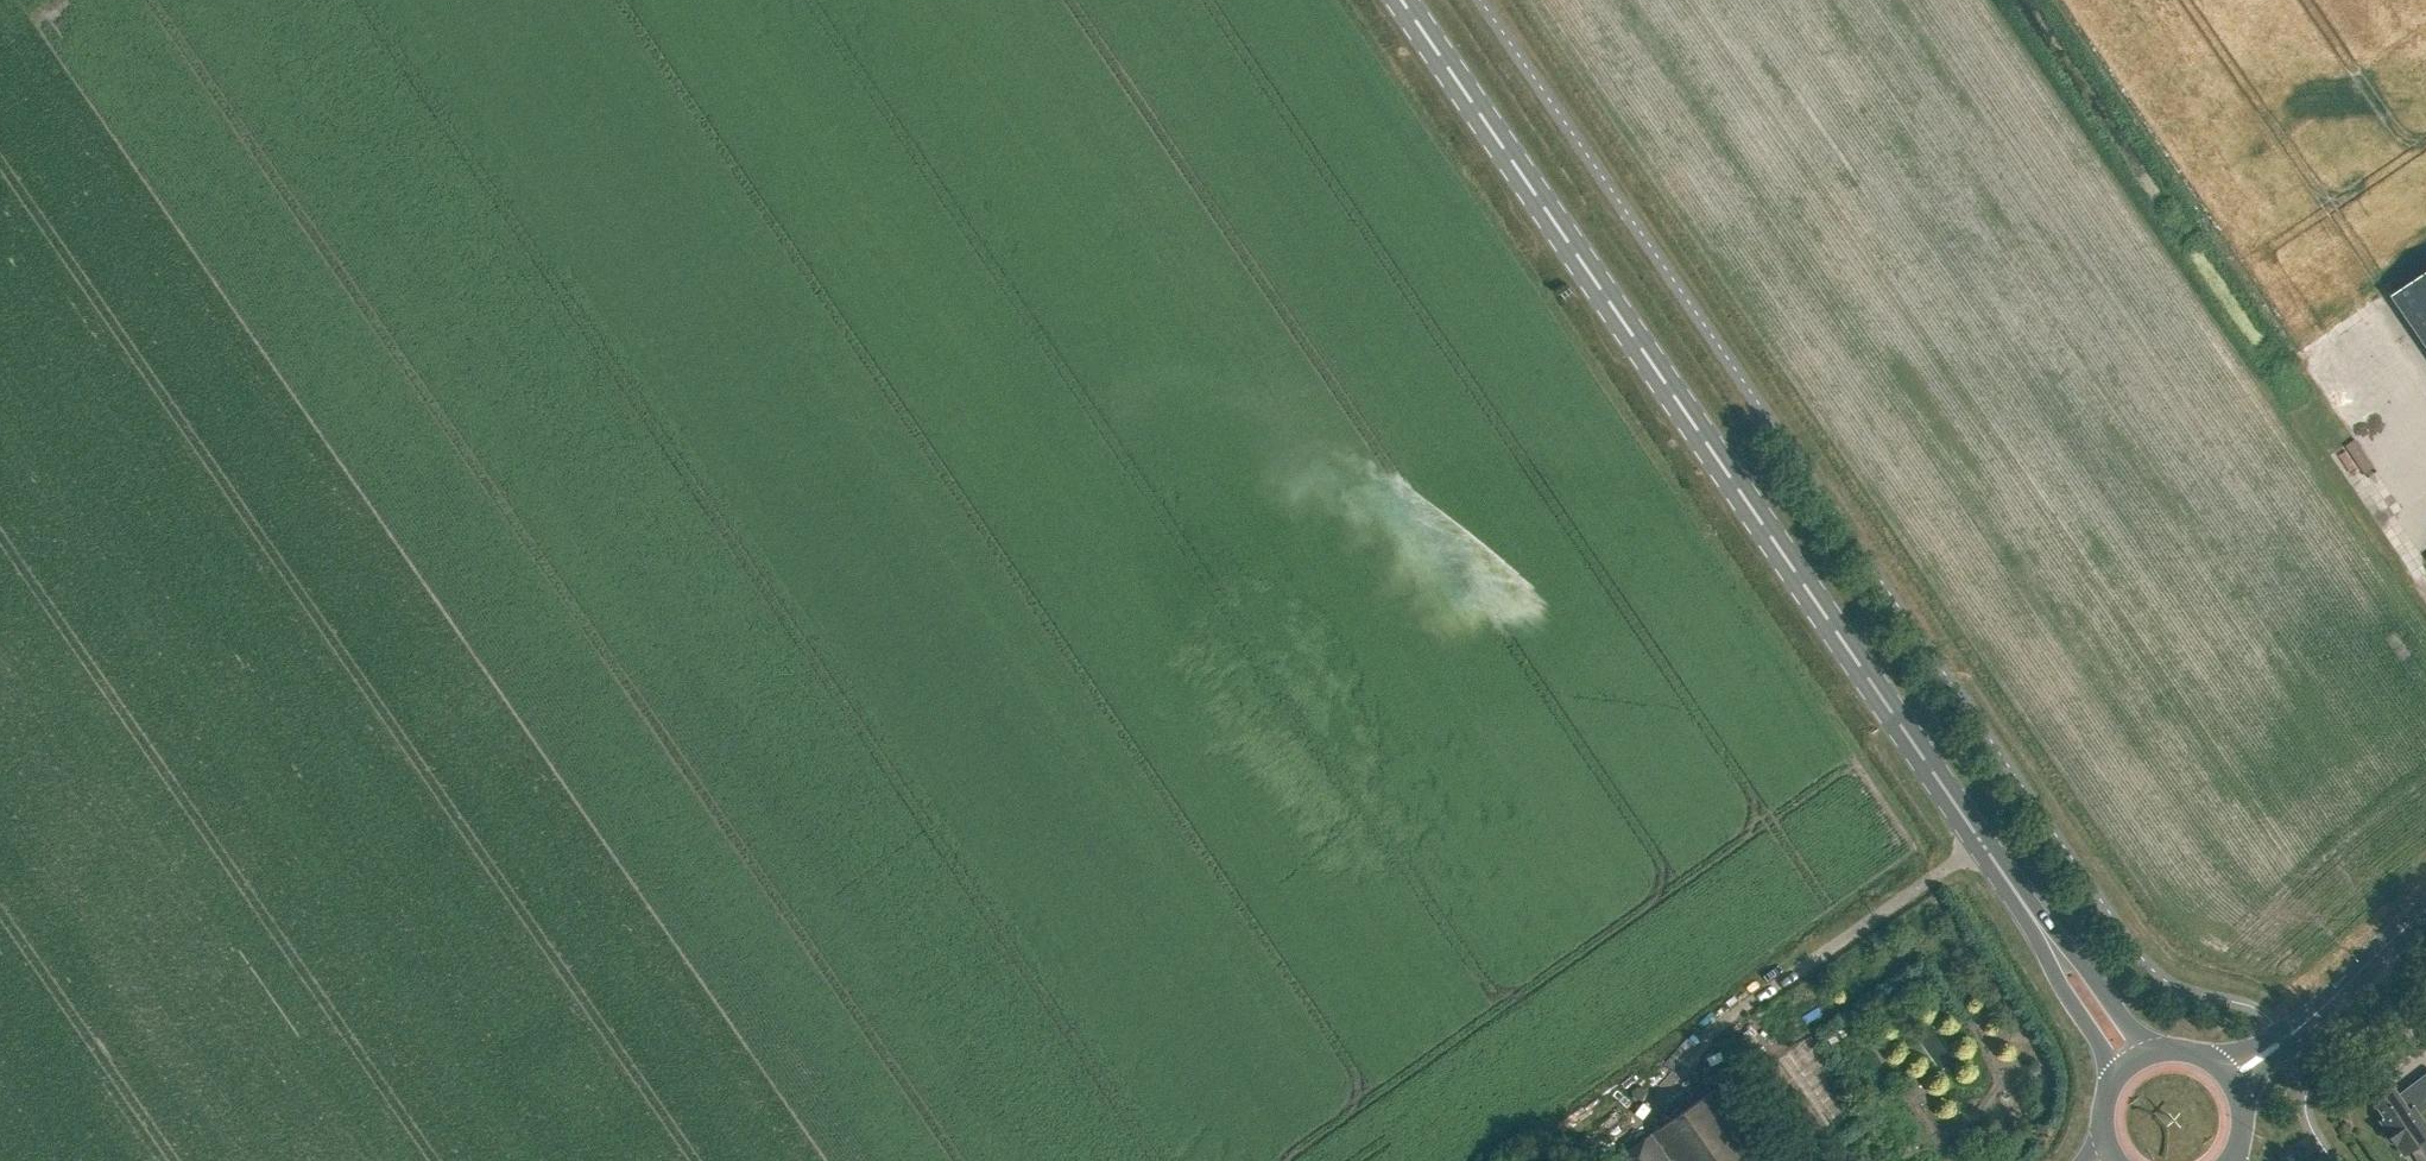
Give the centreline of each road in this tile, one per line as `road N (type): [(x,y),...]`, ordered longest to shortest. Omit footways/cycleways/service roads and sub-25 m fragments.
road 1 (primary): [(2136,1064),(1403,0)]
road 2 (tertiary): [(2230,1080),(2293,1035),(2425,911)]

